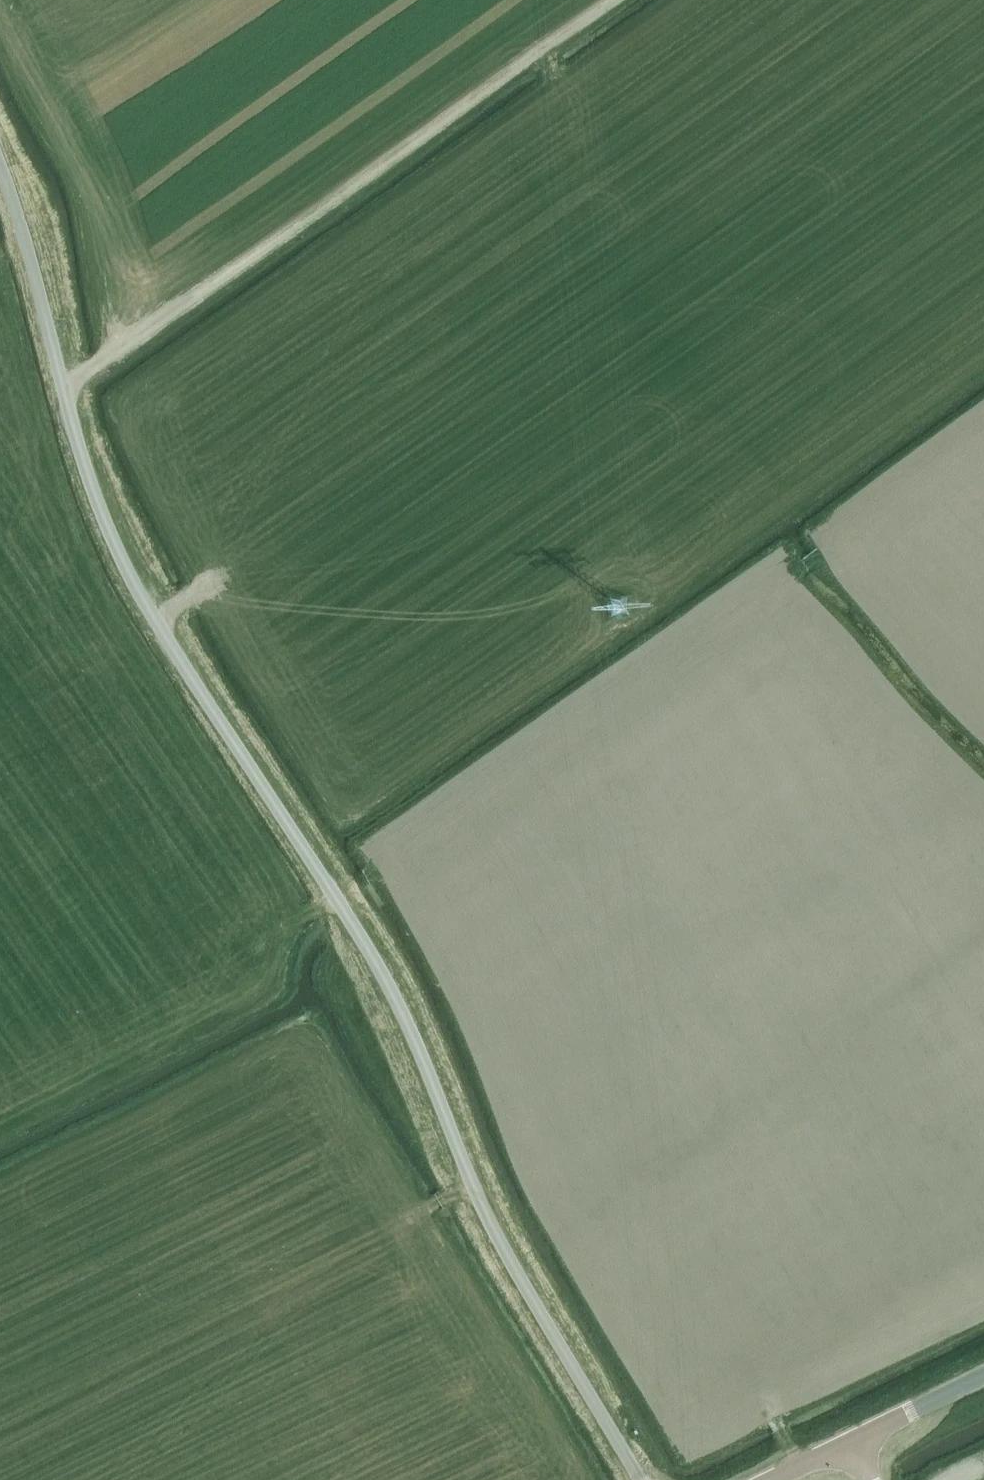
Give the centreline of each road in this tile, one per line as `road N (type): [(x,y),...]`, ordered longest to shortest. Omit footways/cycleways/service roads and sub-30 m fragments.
road 1 (unclassified): [(641,1479),(484,1212),(391,988),(125,565),(84,467),(0,167)]
road 2 (tertiary): [(773,1479),(983,1376)]

